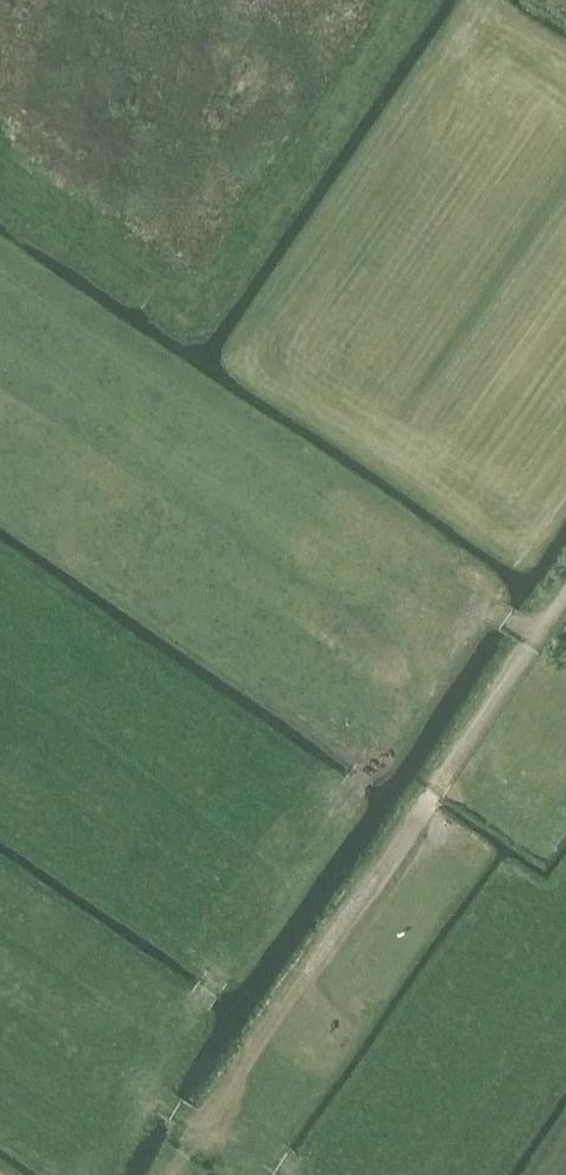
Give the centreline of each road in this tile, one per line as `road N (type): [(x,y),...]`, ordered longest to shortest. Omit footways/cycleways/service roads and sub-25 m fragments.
road 1 (track): [(176,1174),(201,1125),(538,631),(482,607)]

